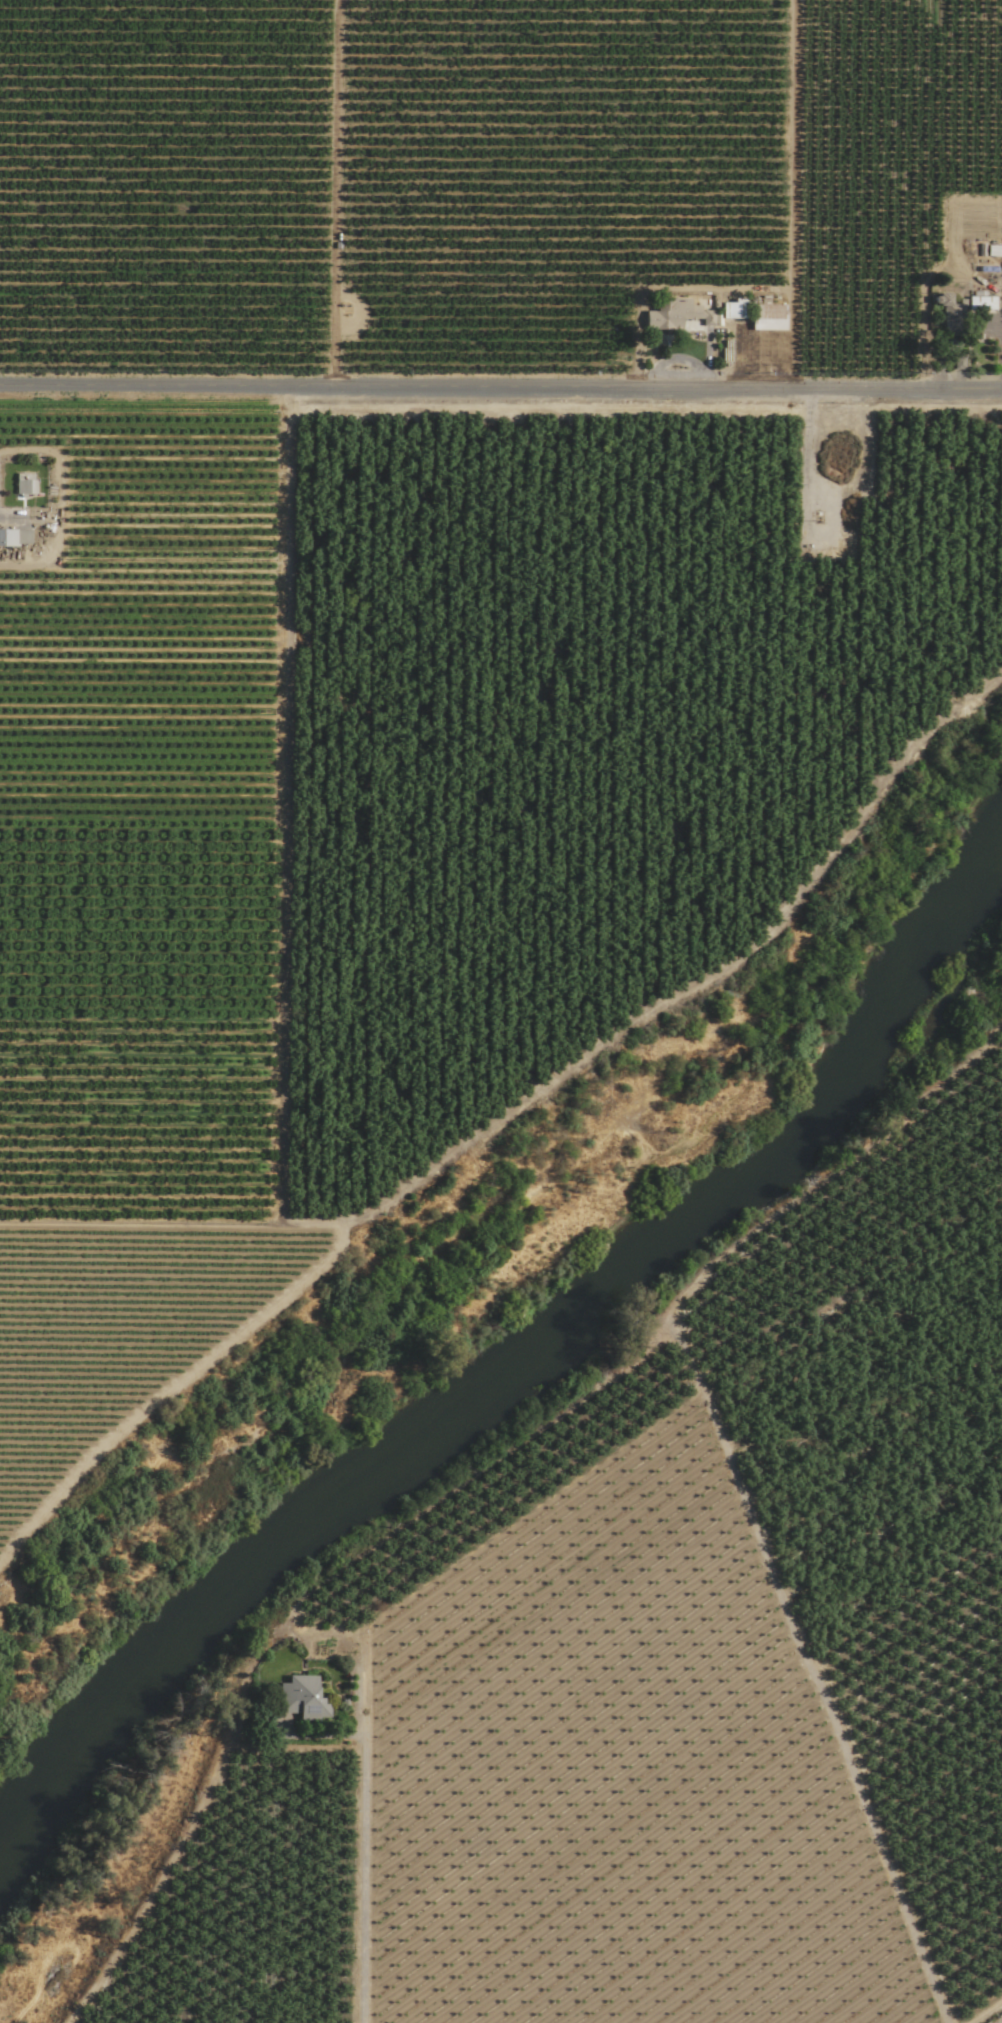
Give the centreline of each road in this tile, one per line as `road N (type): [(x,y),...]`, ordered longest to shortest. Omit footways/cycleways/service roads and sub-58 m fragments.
road 1 (residential): [(0,386),(1001,390)]

